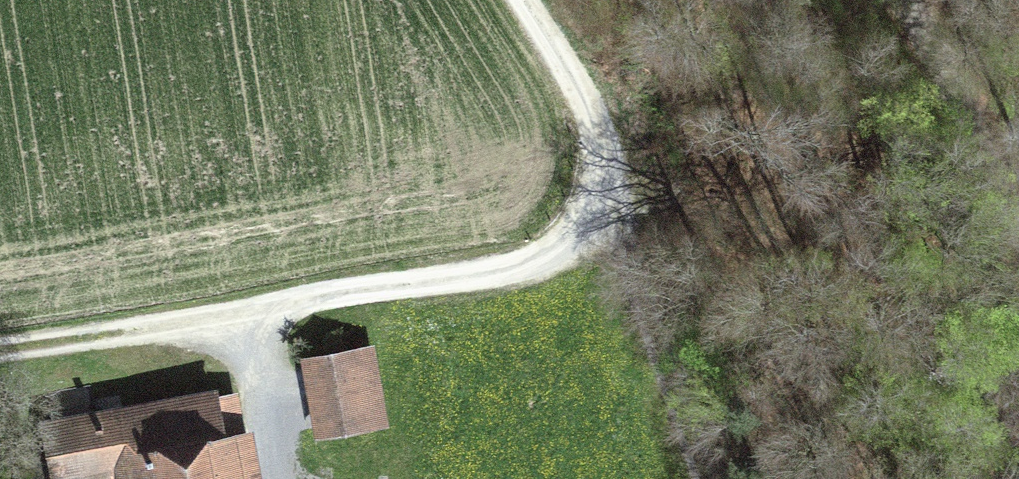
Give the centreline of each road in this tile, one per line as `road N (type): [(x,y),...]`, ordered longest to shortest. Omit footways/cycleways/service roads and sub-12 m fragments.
road 1 (residential): [(270,308),(482,274),(550,251),(590,220),(604,185),(600,139),(526,0)]
road 2 (track): [(600,203),(708,478)]
road 3 (track): [(0,353),(270,308)]
road 4 (track): [(905,0),(1018,218)]

